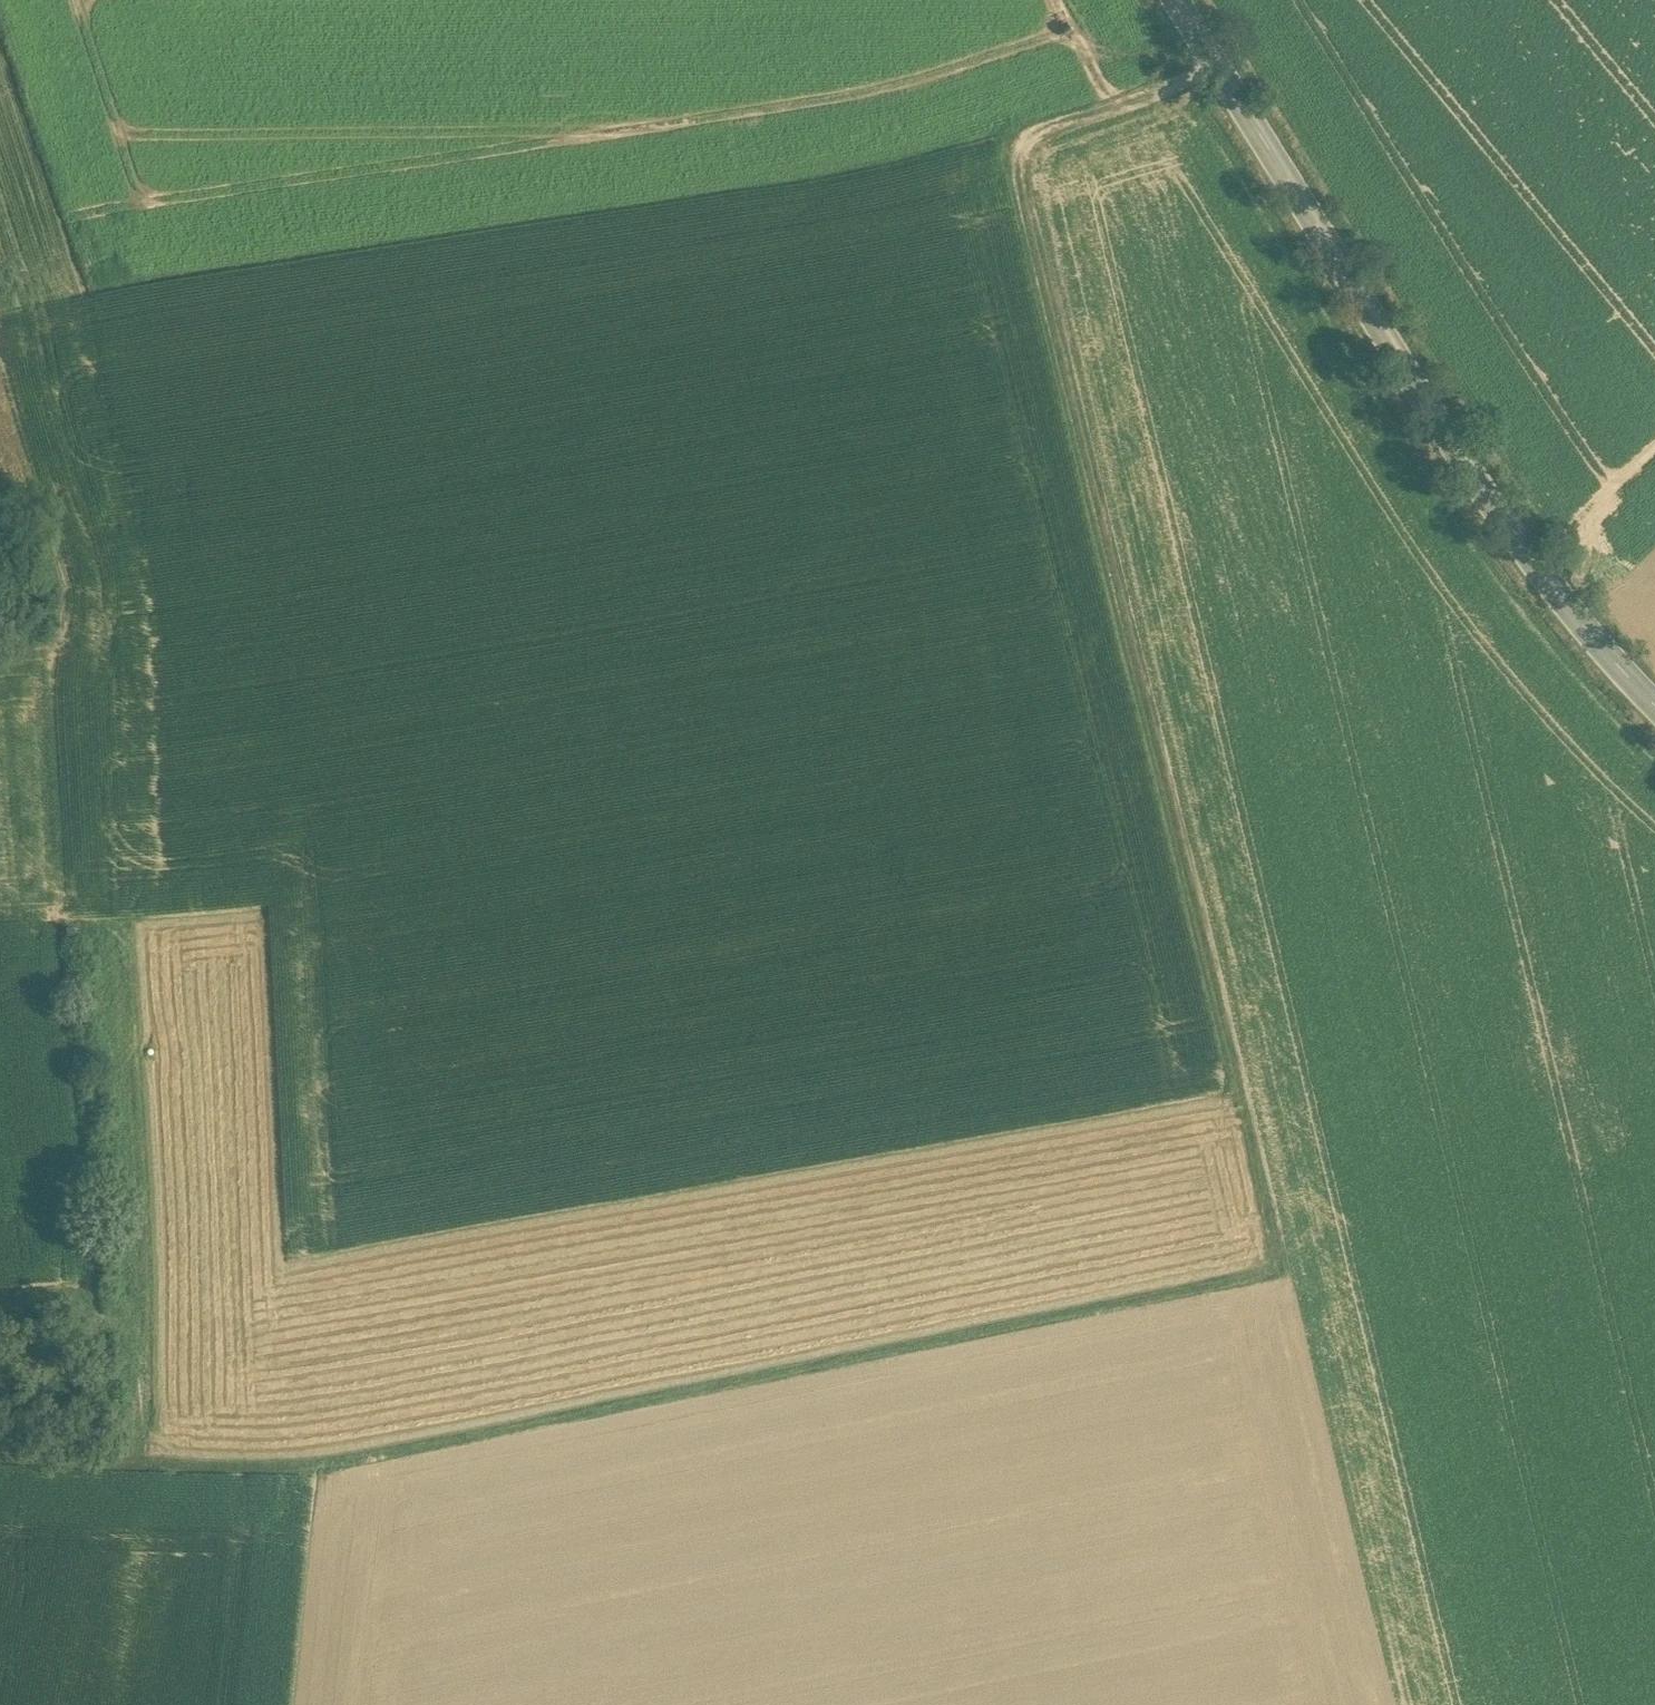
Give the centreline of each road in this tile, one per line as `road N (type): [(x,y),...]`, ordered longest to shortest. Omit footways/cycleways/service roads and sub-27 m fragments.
road 1 (secondary): [(1654,697),(1516,547),(1174,0)]

